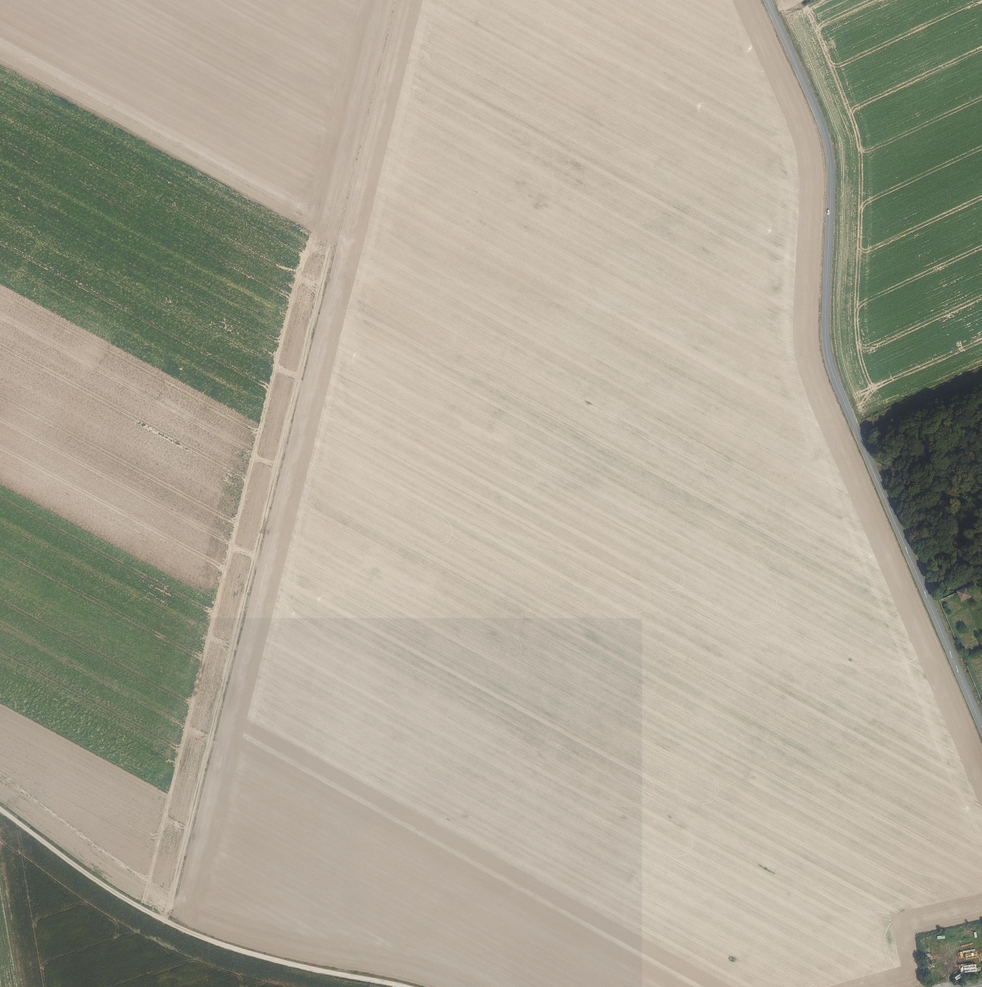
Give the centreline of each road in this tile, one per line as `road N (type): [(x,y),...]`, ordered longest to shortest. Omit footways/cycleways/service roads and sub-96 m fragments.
road 1 (secondary): [(981,729),(828,363),(830,161),(767,0)]
road 2 (track): [(0,808),(77,868),(177,924),(277,960),(403,986)]

